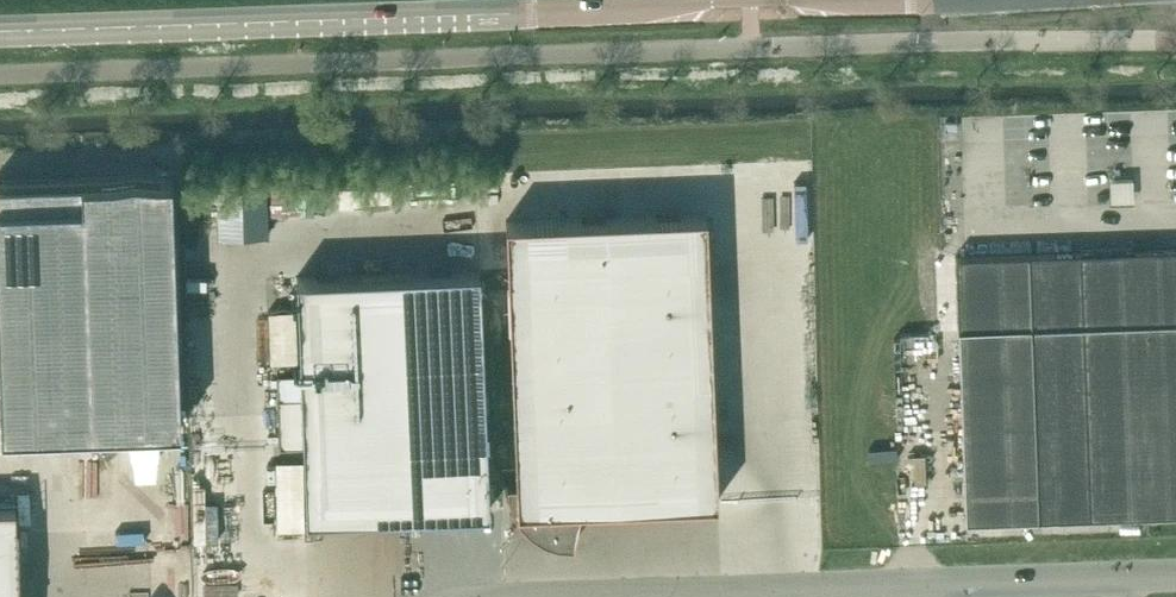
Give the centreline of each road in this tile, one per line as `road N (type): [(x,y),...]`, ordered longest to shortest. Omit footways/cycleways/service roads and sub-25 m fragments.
road 1 (unclassified): [(0,74),(1175,41)]
road 2 (secondary): [(0,31),(710,0)]
road 3 (unclassified): [(932,588),(685,596)]
road 4 (unclassified): [(1175,580),(932,588)]

